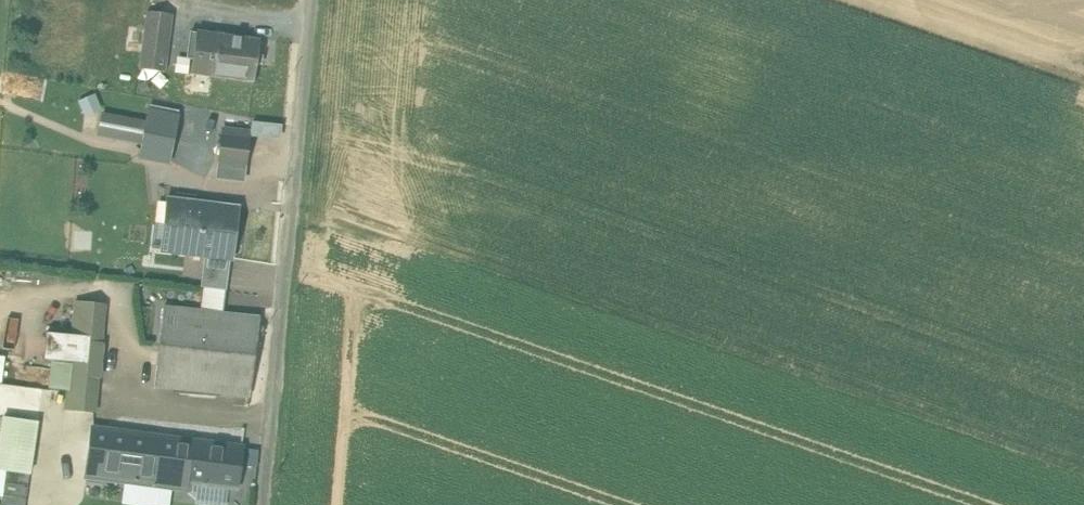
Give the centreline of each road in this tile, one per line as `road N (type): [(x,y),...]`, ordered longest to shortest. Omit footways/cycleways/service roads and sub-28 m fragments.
road 1 (unclassified): [(263,504),(312,0)]

